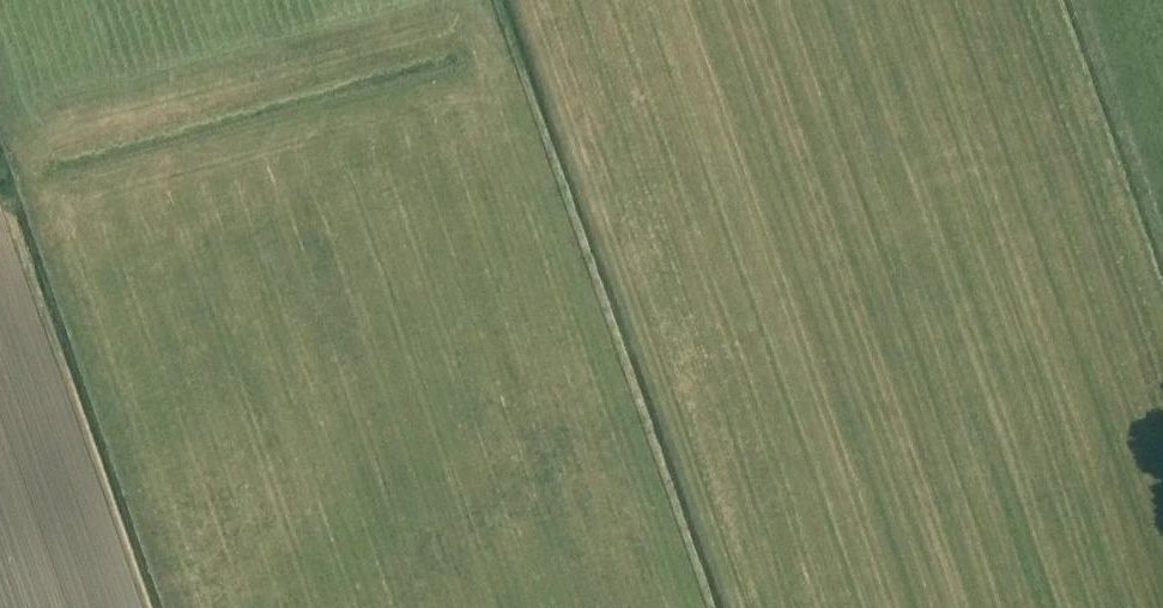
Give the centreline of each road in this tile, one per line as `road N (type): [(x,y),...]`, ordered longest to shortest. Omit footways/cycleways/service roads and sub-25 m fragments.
road 1 (track): [(528,0),(741,607)]

